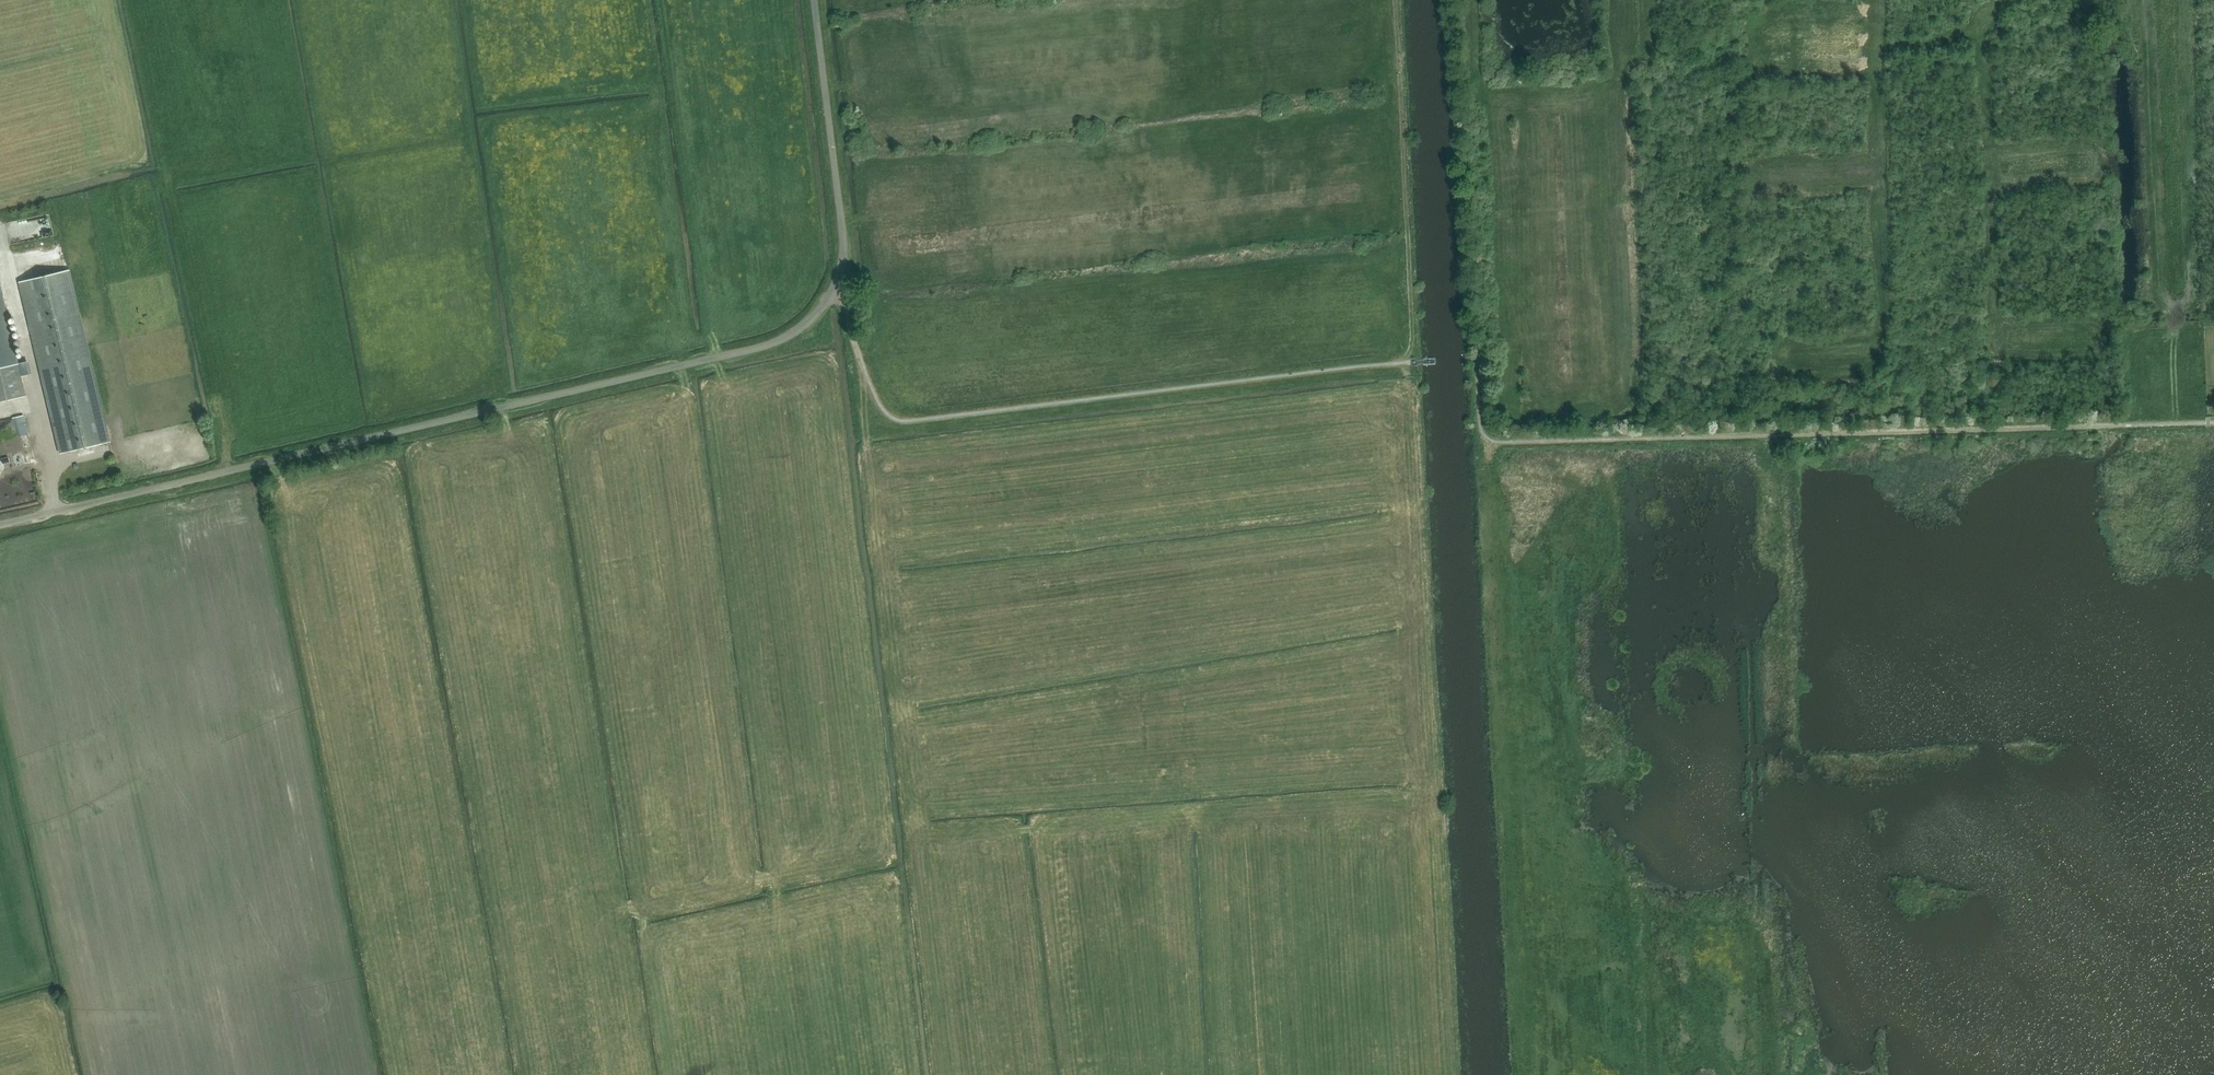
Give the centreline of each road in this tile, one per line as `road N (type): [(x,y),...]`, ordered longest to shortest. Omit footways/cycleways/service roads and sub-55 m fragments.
road 1 (unclassified): [(0,523),(784,337),(825,302),(842,257),(814,0)]

